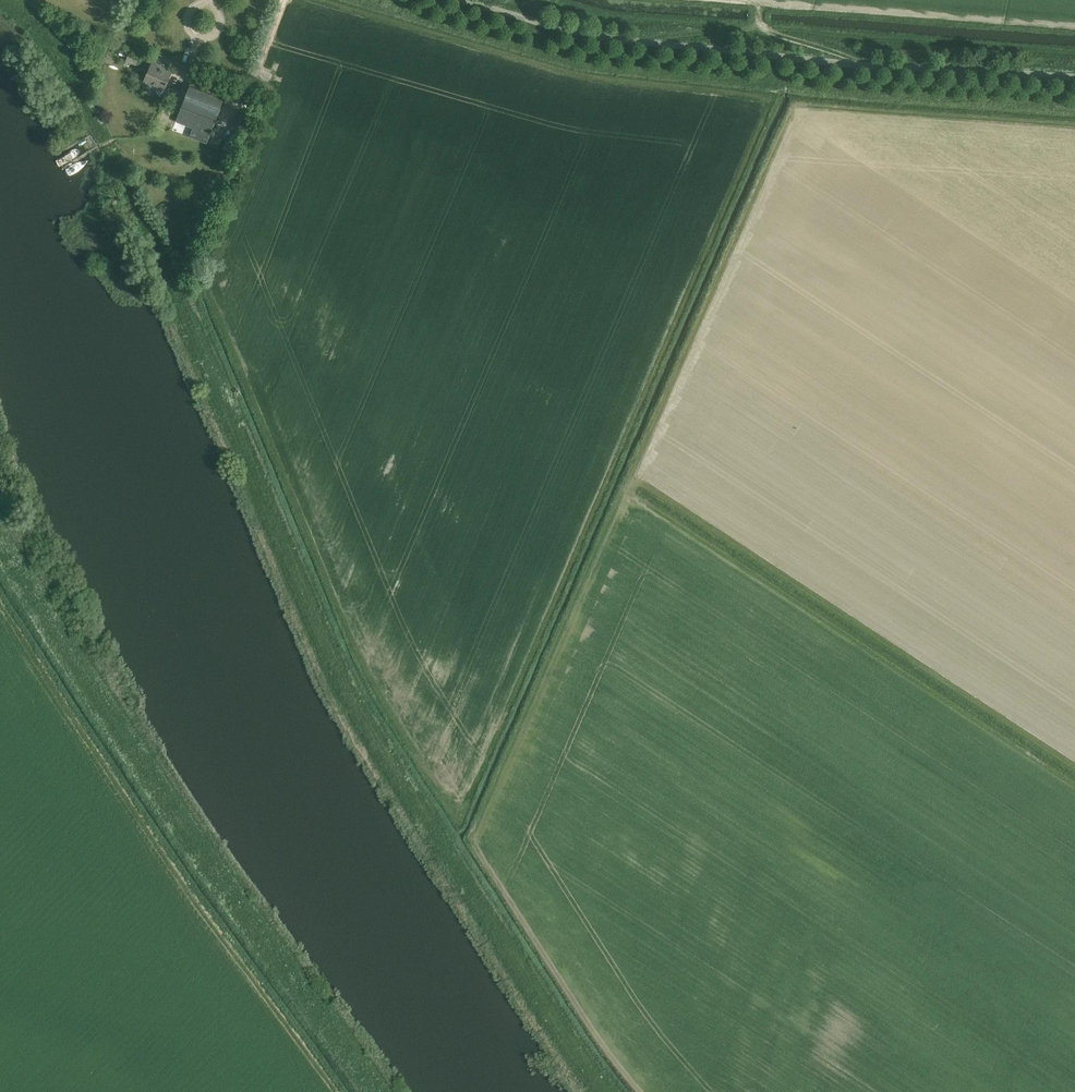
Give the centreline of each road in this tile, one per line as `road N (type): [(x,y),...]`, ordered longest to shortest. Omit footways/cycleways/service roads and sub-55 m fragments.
road 1 (unclassified): [(1074,78),(659,44),(464,0)]
road 2 (track): [(0,539),(152,779)]

